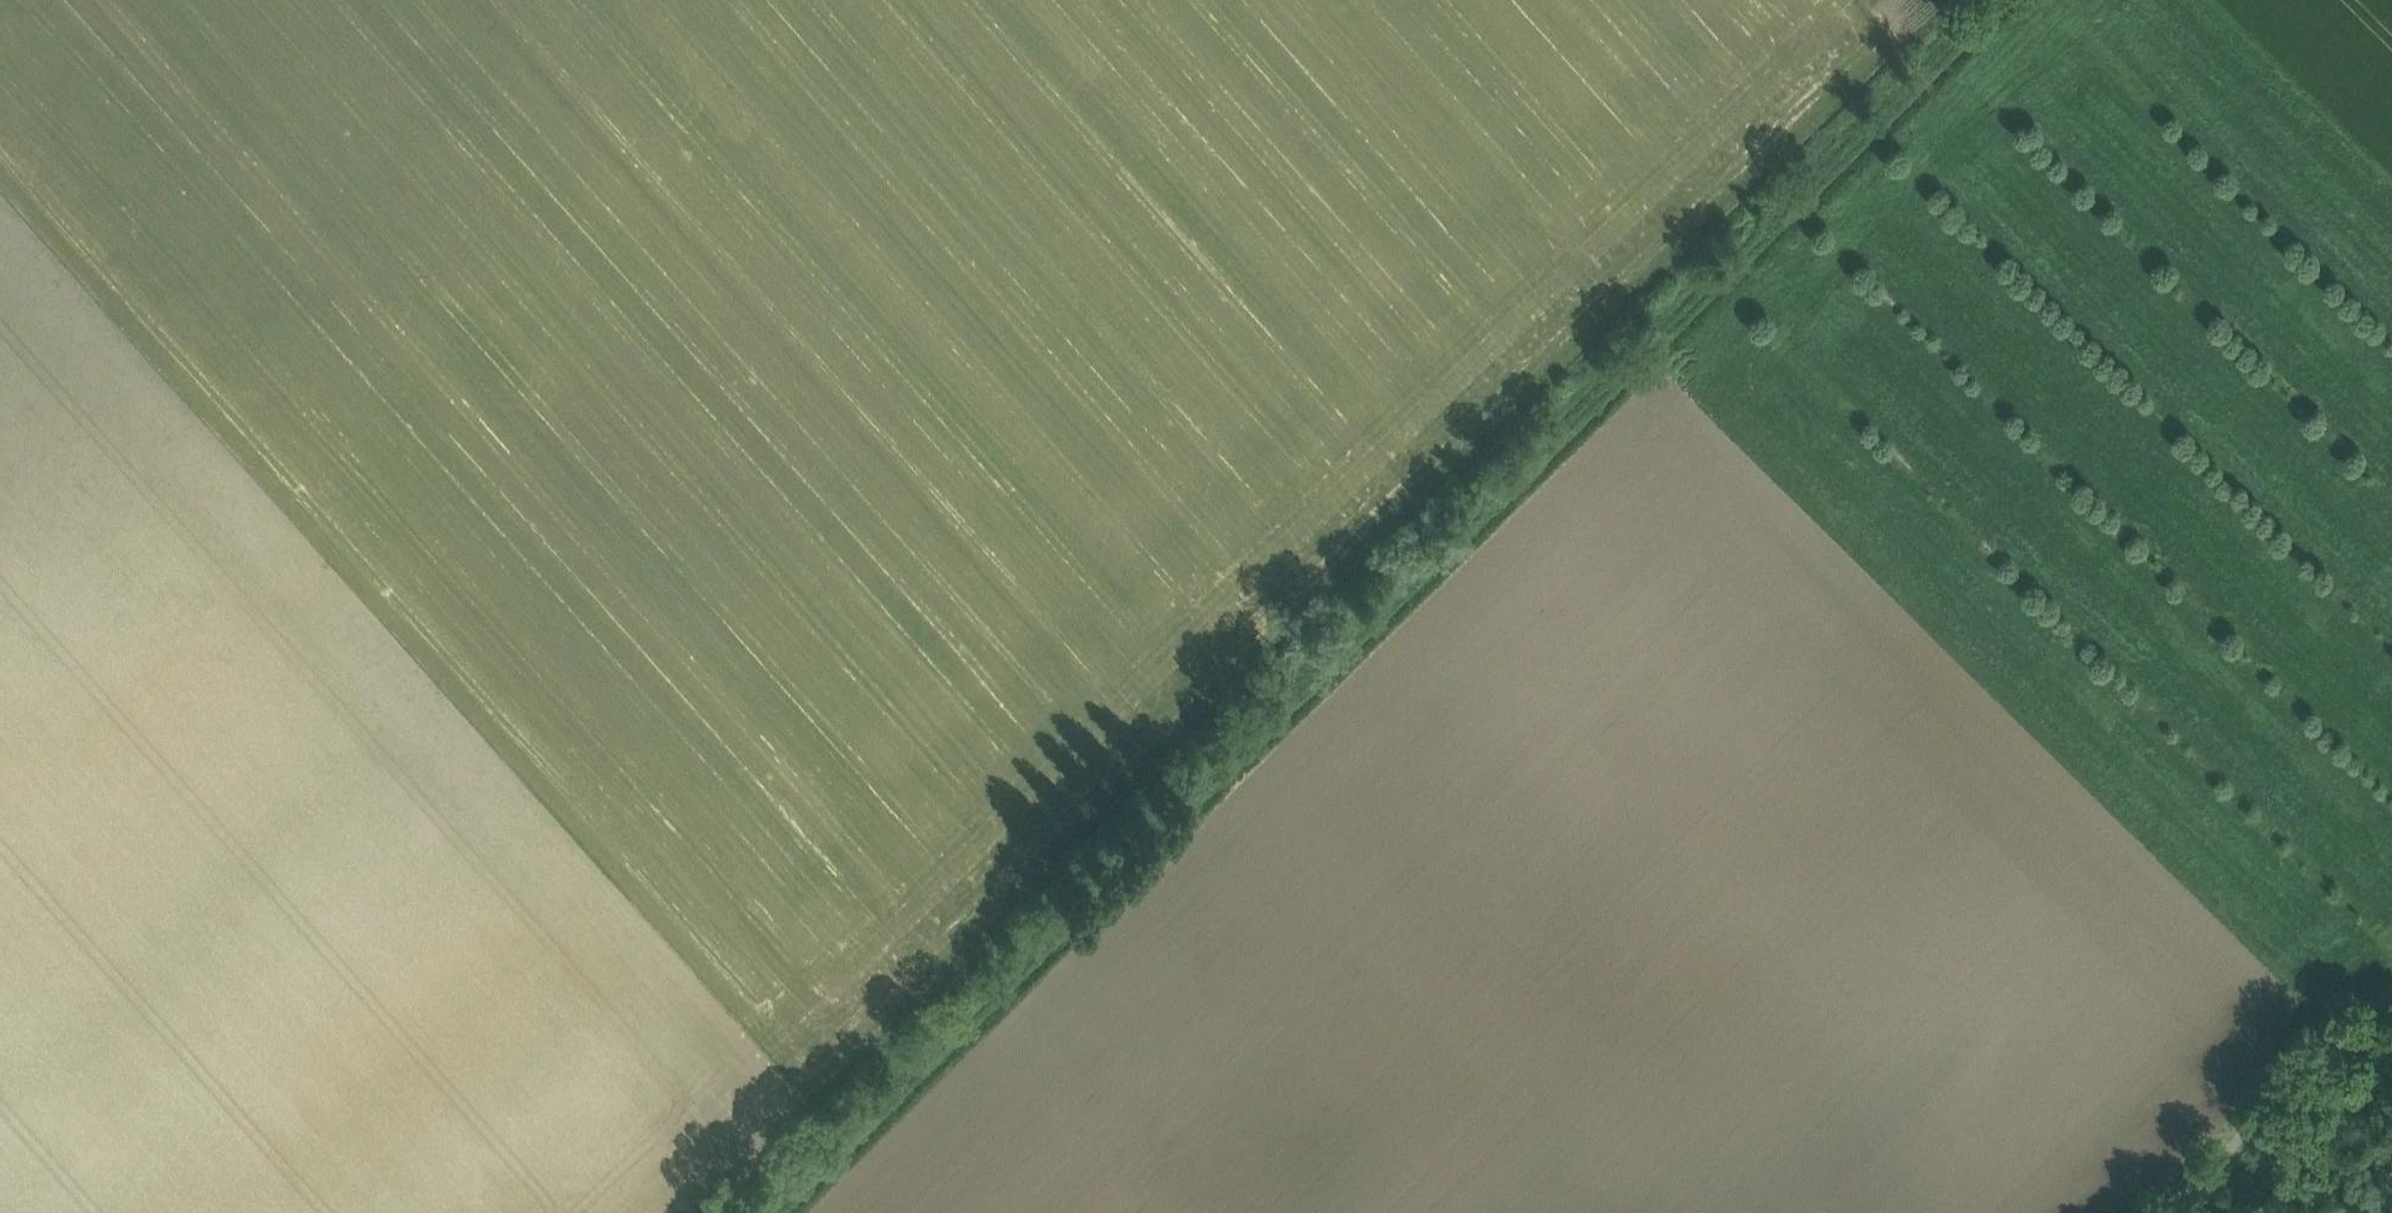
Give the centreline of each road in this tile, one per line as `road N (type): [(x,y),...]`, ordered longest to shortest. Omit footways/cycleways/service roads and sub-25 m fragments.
road 1 (unclassified): [(2391,967),(2142,1212)]

